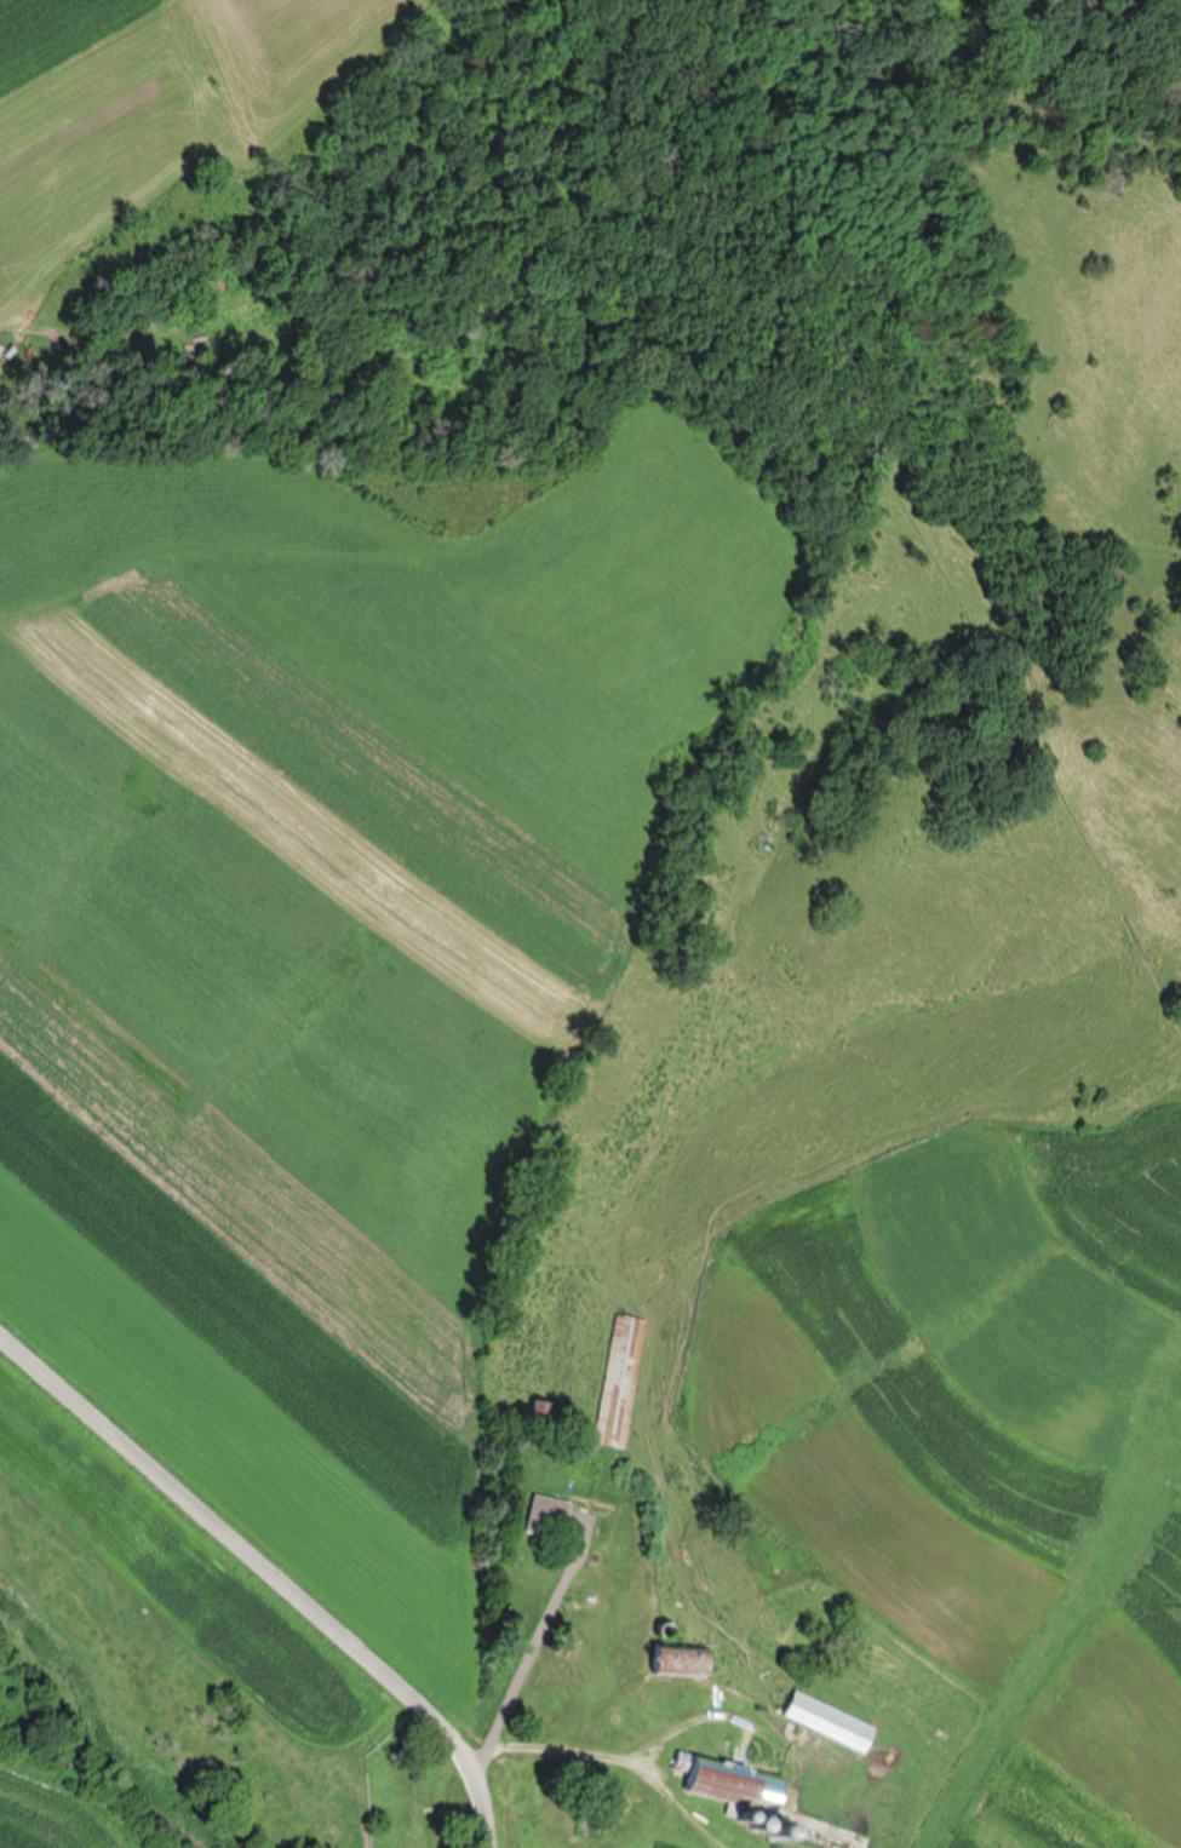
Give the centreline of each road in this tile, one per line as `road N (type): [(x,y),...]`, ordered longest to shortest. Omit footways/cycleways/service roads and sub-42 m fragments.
road 1 (residential): [(477,1847),(476,1792),(437,1712),(0,1391)]

